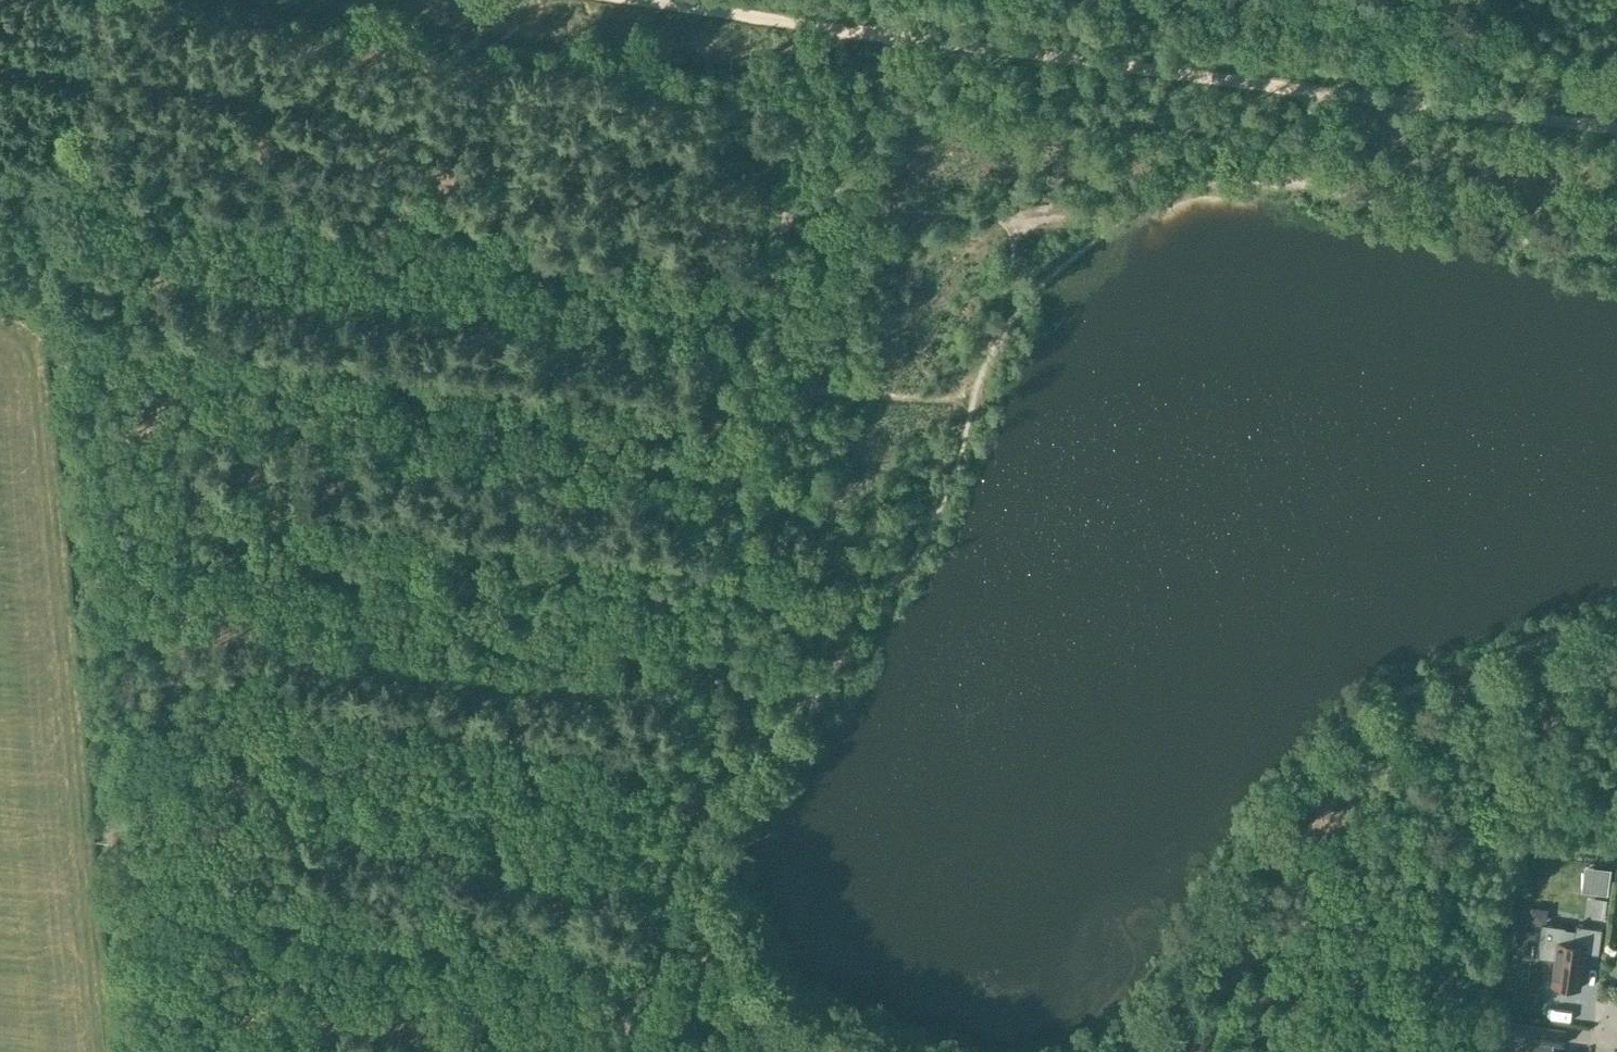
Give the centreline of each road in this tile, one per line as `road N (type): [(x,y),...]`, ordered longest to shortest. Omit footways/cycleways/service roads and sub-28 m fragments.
road 1 (track): [(1616,129),(802,14),(760,242)]

